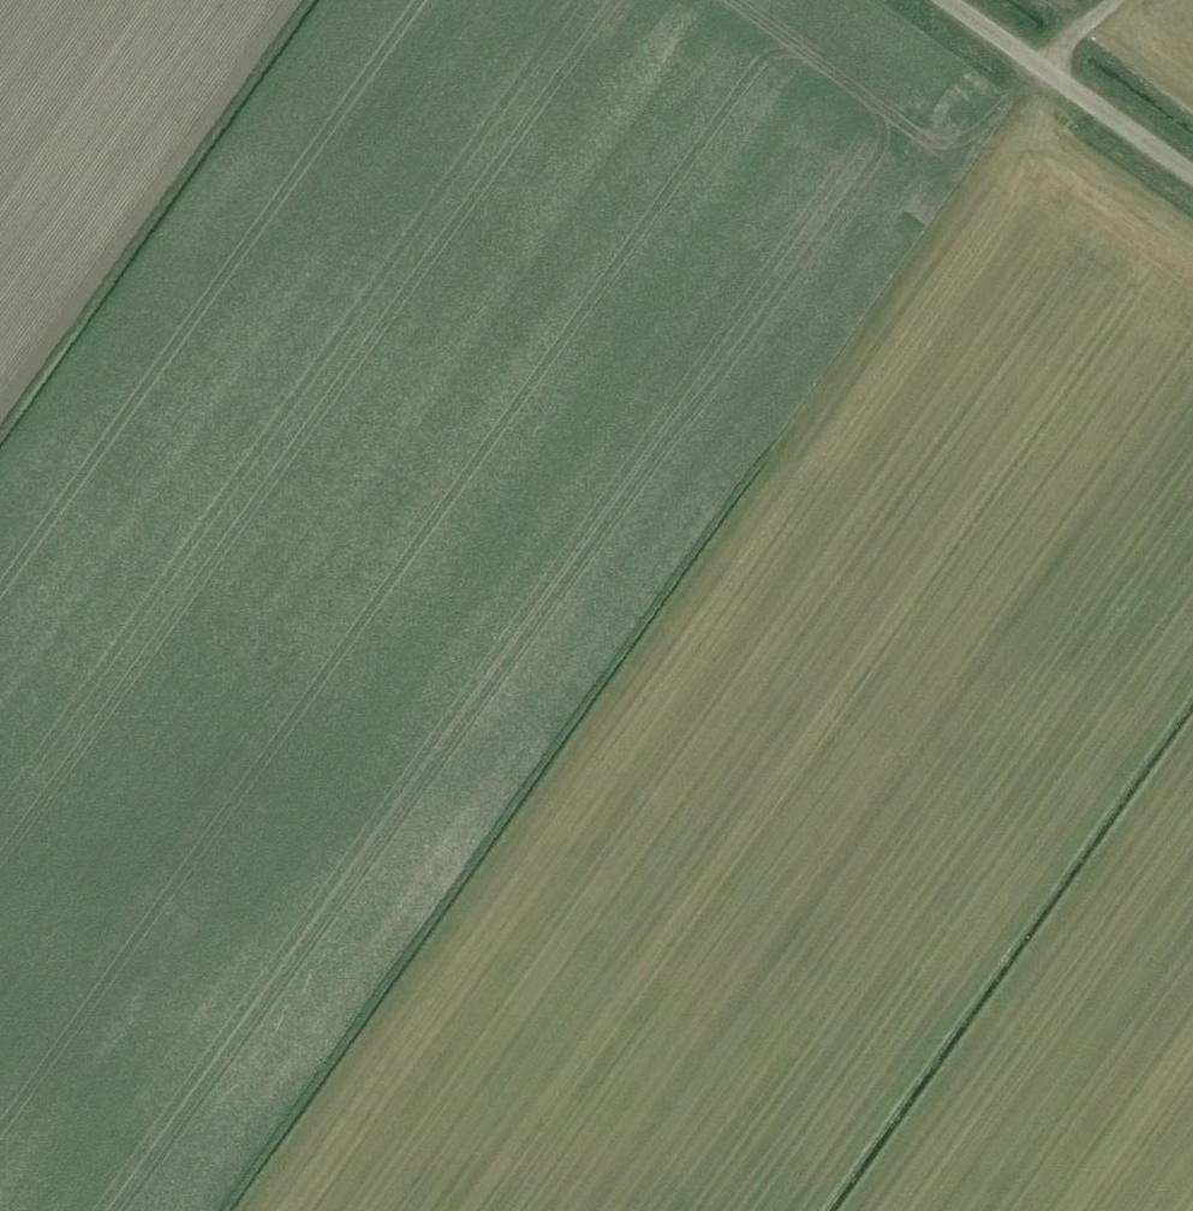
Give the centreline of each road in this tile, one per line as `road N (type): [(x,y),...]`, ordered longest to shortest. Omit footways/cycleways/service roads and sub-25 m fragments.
road 1 (unclassified): [(1192,176),(944,0)]

